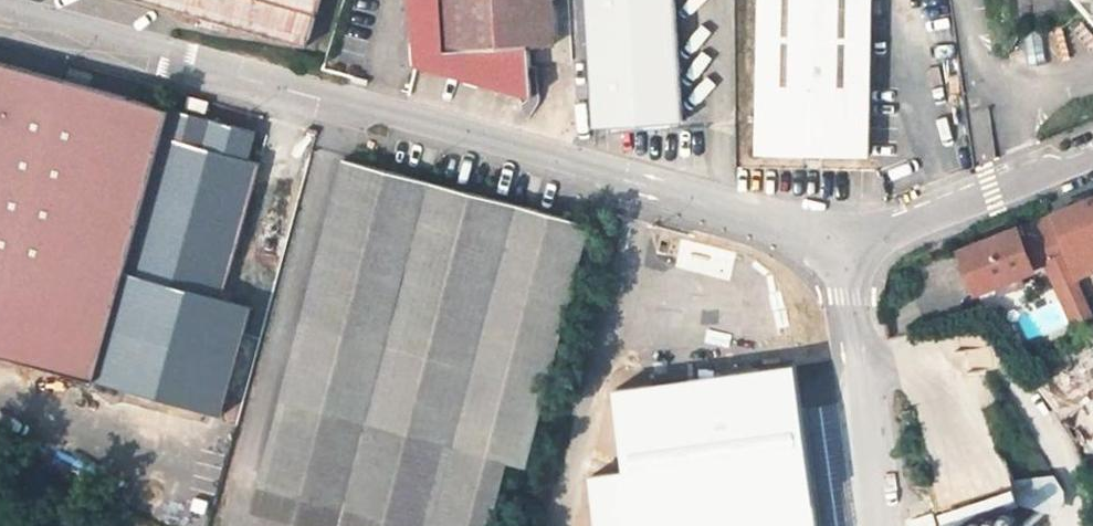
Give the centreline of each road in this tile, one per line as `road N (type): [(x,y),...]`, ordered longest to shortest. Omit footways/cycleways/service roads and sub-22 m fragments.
road 1 (unclassified): [(0,24),(834,251),(1092,148)]

